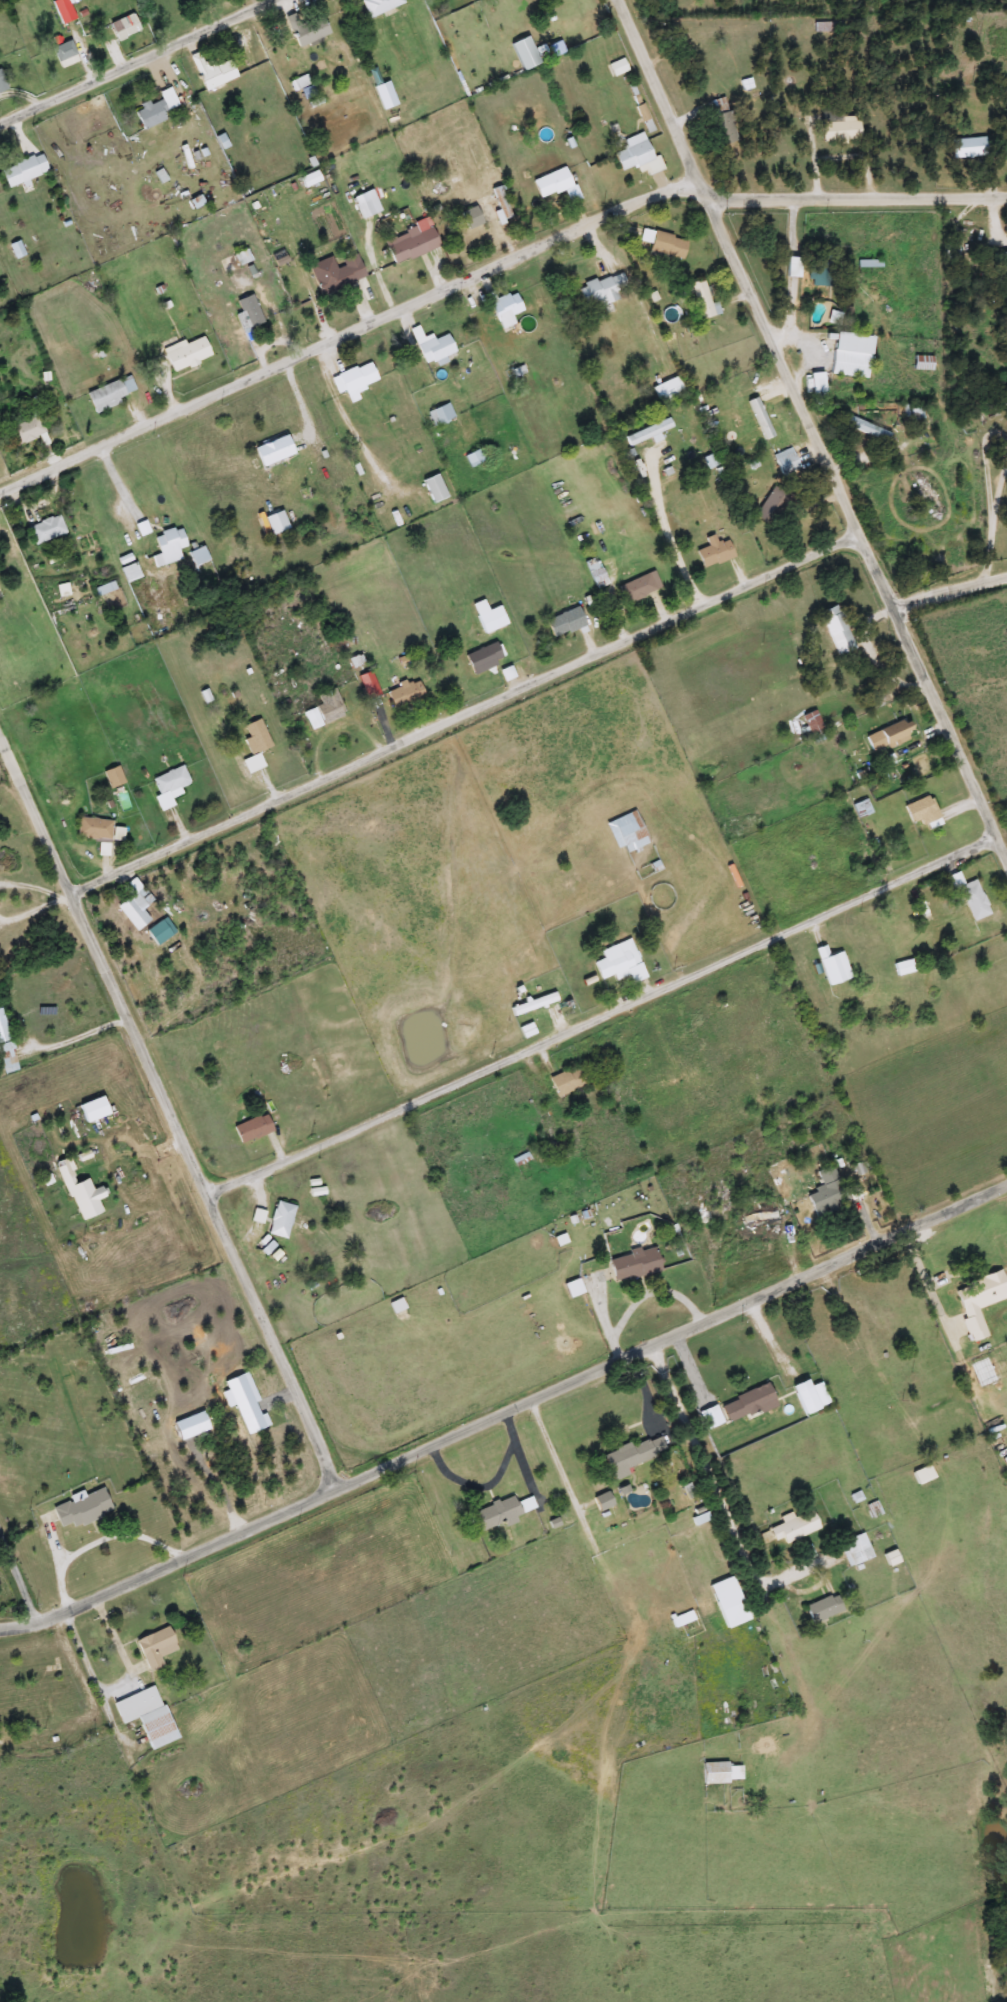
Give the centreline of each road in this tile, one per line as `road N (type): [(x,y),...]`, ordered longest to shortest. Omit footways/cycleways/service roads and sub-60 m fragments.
road 1 (tertiary): [(0,1626),(99,1597),(1006,1181)]
road 2 (residential): [(618,0),(1006,858)]
road 3 (residential): [(206,1192),(996,833)]
road 4 (residential): [(71,893),(859,532)]
road 5 (residential): [(340,1488),(0,733)]
road 6 (residential): [(0,491),(697,174)]
road 7 (residential): [(656,1344),(754,1576),(768,1581),(827,1557)]
road 8 (residential): [(709,200),(1006,193)]
road 9 (residential): [(0,122),(270,0)]
road 10 (residential): [(0,1735),(31,1733),(92,1709),(93,1685),(62,1613)]

